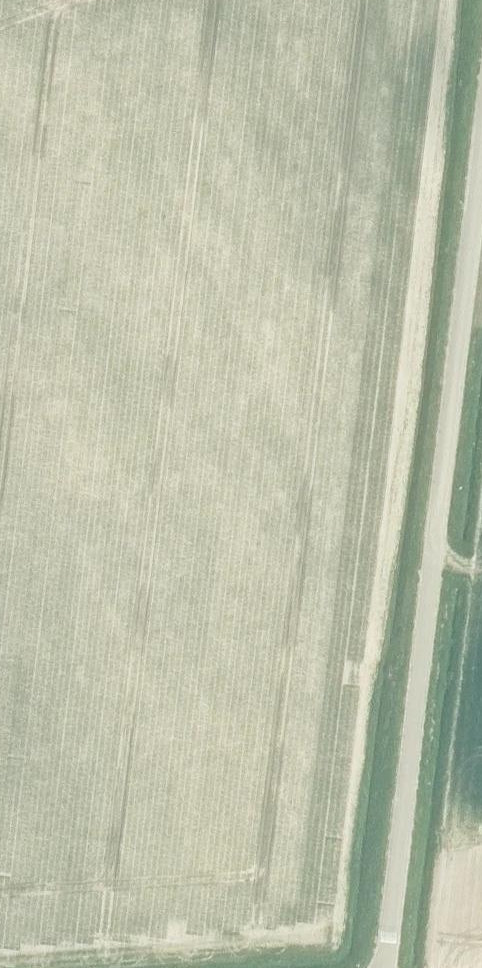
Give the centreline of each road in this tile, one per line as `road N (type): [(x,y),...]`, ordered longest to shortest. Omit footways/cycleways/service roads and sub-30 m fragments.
road 1 (unclassified): [(384,967),(481,152)]

